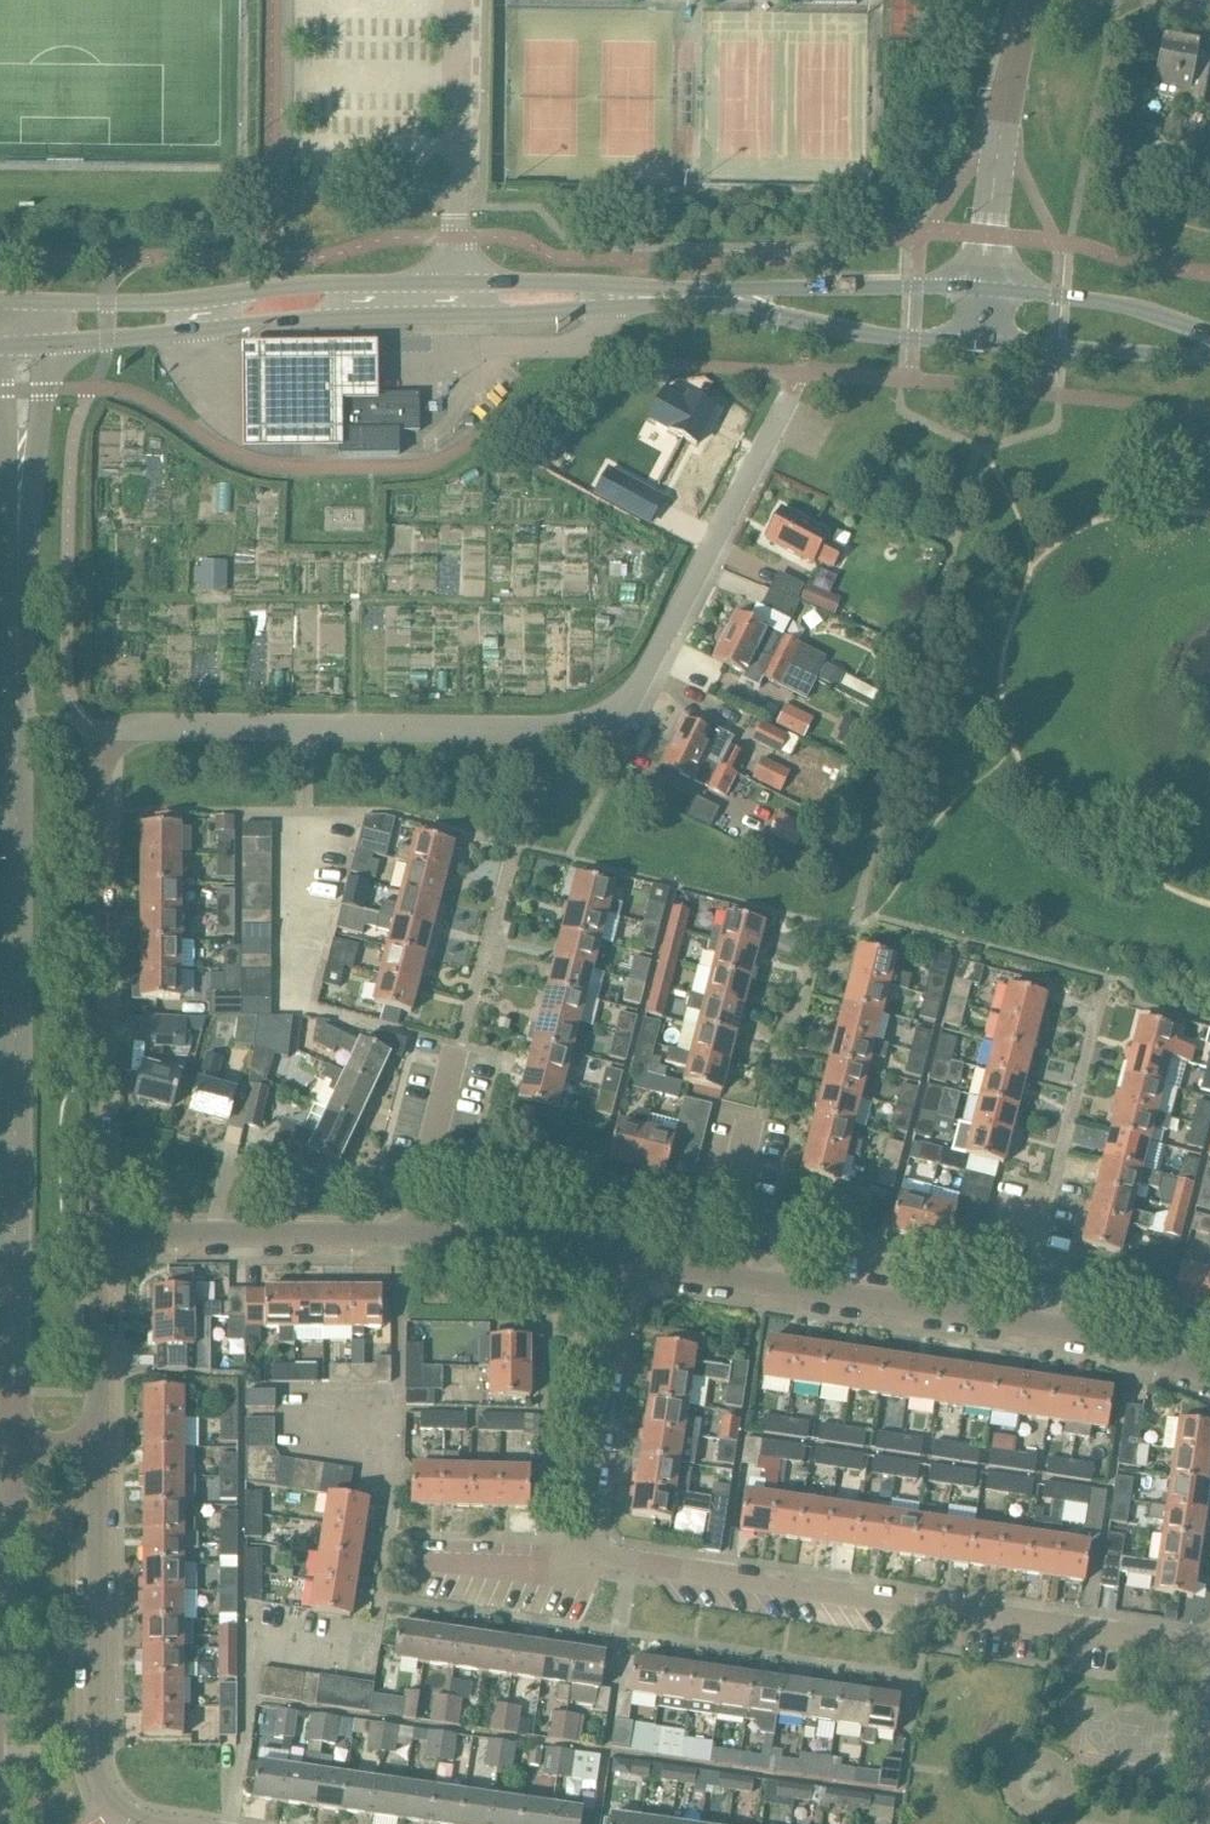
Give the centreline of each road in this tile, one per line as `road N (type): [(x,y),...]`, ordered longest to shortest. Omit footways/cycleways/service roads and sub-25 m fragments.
road 1 (residential): [(98,1235),(102,767),(112,744),(132,731),(553,732),(611,722),(658,656),(804,374)]
road 2 (secondary): [(982,290),(456,284),(284,288),(179,302),(20,301)]
road 3 (residential): [(1209,1650),(582,1559),(631,1262)]
road 4 (secondary): [(53,343),(320,321),(683,304),(875,336),(979,344)]
road 5 (residential): [(12,1447),(19,614)]
road 6 (residential): [(147,1823),(115,1807),(98,1753),(98,1446)]
road 7 (residential): [(408,1235),(98,1235)]
road 8 (residential): [(982,290),(1025,0)]
road 9 (residential): [(1011,1319),(724,1275)]
road 10 (residential): [(19,614),(53,343)]
road 11 (secondary): [(1209,335),(1133,309),(982,290)]
road 12 (secondary): [(979,344),(1209,356)]
road 13 (residential): [(631,1262),(408,1235)]
road 14 (residential): [(98,1446),(98,1235)]
road 15 (residential): [(1209,1374),(1075,1328),(1011,1319)]
road 16 (residential): [(0,418),(19,614)]
road 17 (residential): [(408,1235),(458,1052)]
road 18 (residential): [(0,1607),(12,1447)]
road 19 (residential): [(724,1275),(765,1127)]
road 20 (residential): [(1011,1319),(1038,1200)]

